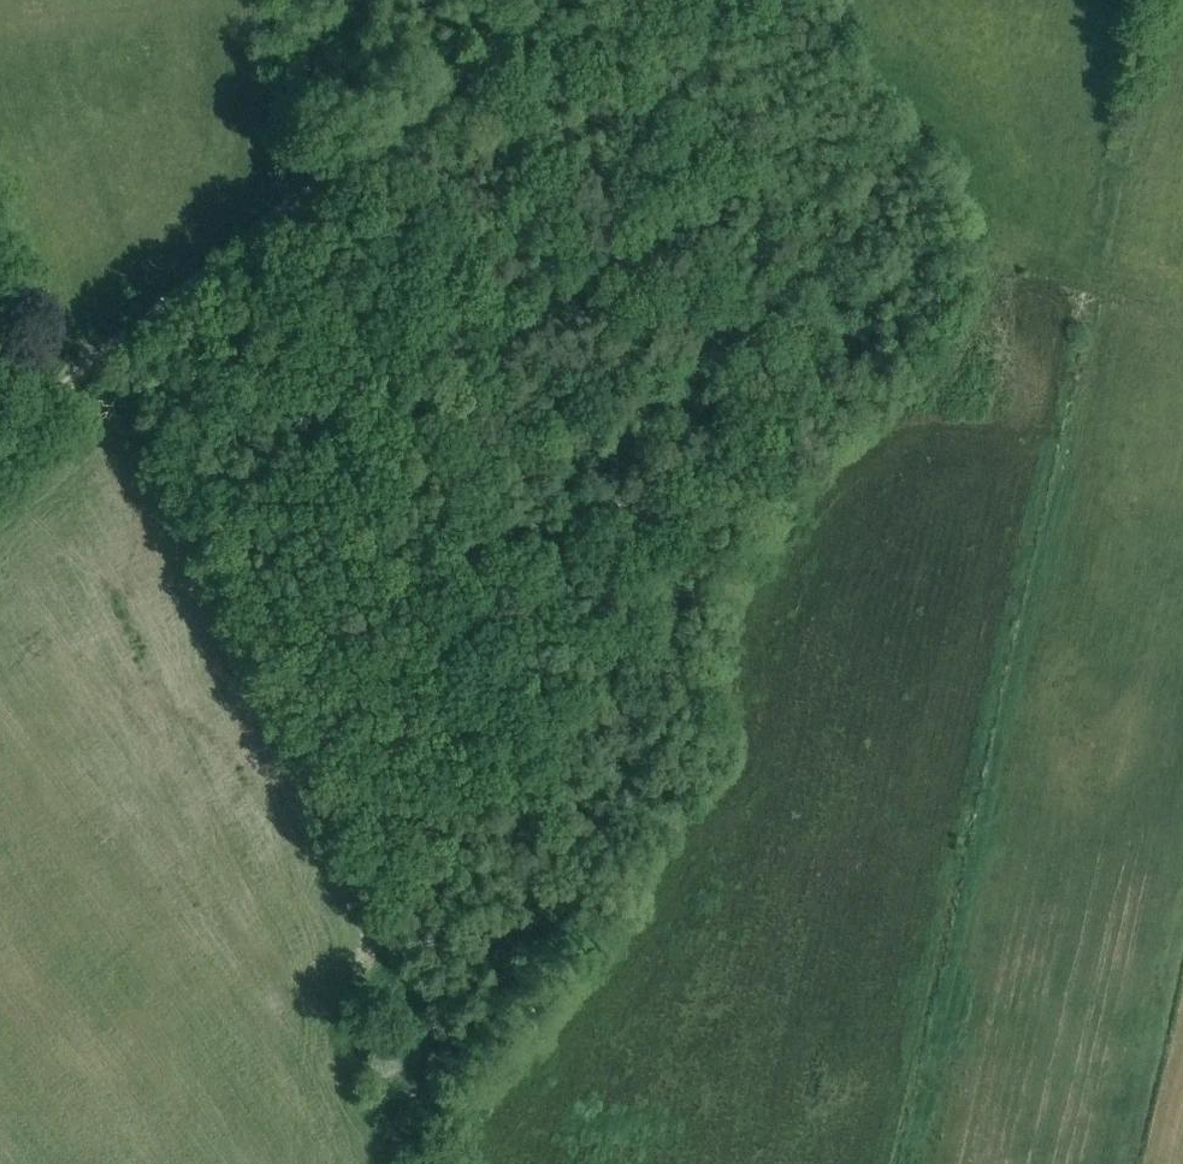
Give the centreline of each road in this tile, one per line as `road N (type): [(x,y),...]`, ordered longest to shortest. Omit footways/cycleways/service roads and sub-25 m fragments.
road 1 (track): [(0,430),(530,0)]

